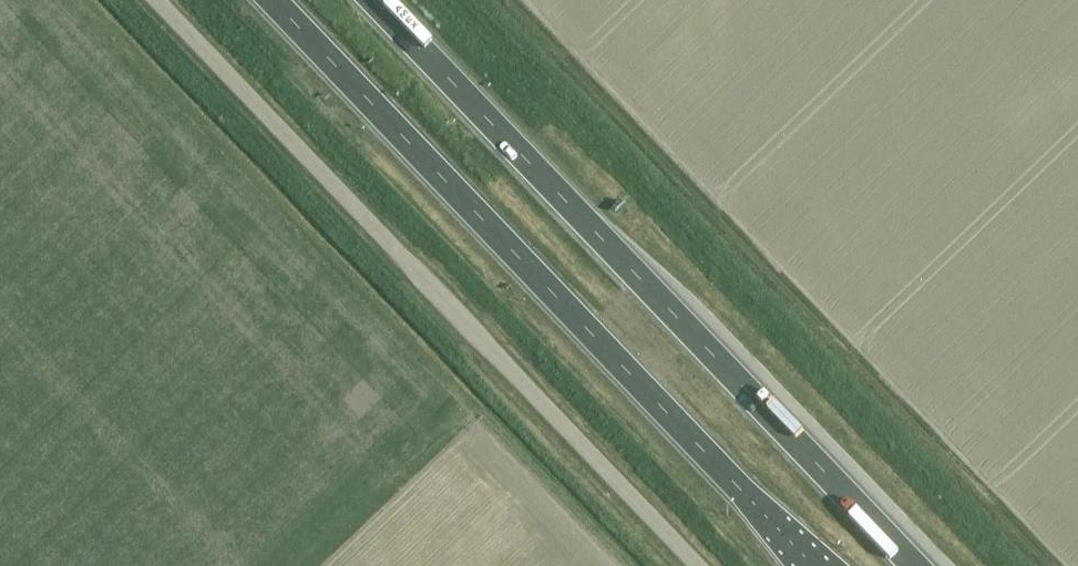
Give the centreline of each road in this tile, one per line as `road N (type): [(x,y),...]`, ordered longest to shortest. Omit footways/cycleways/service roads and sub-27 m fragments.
road 1 (trunk): [(916,565),(374,0)]
road 2 (unclassified): [(698,565),(158,0)]
road 3 (trunk): [(273,0),(812,565)]

